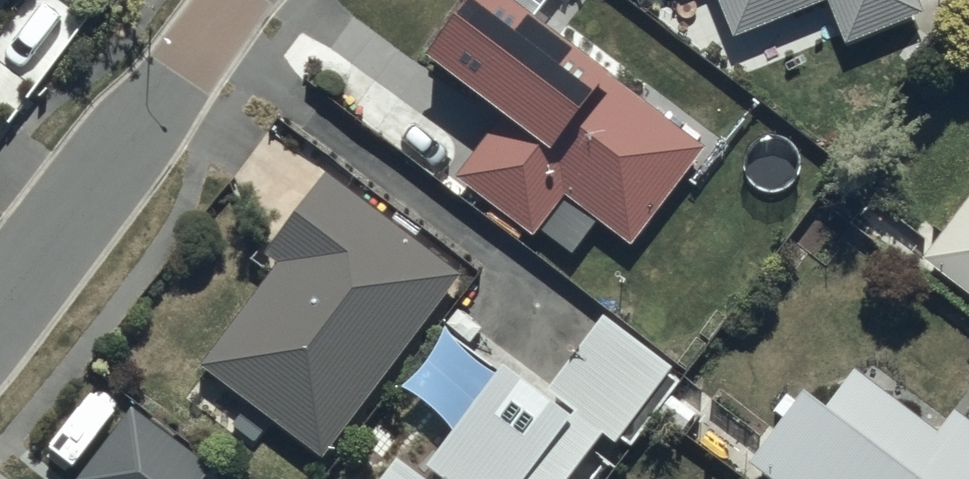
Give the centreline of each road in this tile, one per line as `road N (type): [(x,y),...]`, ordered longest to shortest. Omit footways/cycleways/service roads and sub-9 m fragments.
road 1 (residential): [(0,315),(234,0)]

